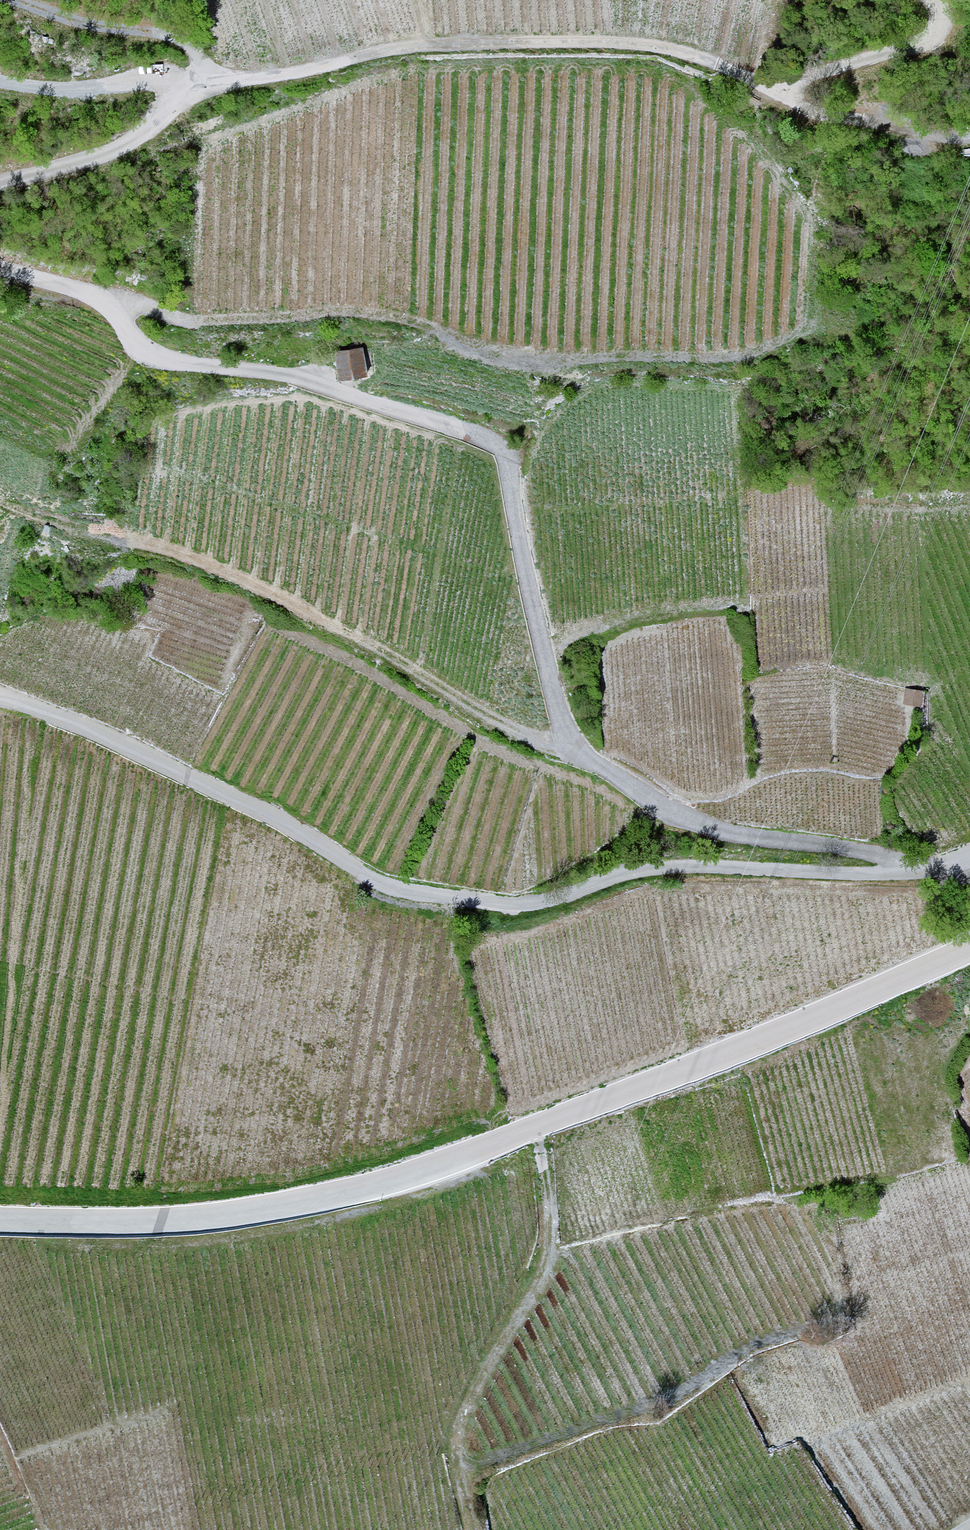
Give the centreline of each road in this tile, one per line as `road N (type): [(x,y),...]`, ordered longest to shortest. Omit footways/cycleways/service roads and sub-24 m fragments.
road 1 (track): [(935,873),(688,828),(558,742),(502,456),(479,440),(314,386),(158,364),(98,298),(0,278)]
road 2 (tertiary): [(0,1216),(143,1222),(275,1209),(413,1179),(754,1047),(969,951)]
road 3 (unclassified): [(969,859),(935,873),(644,870),(570,894),(455,897),(376,873),(60,717),(0,702)]
road 4 (track): [(558,742),(500,727),(292,604),(204,564),(0,506)]
road 5 (track): [(617,44),(452,47),(193,82)]
road 6 (track): [(523,1135),(535,1223),(530,1287),(440,1439),(461,1529)]
road 7 (track): [(750,90),(921,47),(944,27),(941,9),(929,0)]
road 8 (track): [(0,193),(99,160),(172,113),(193,82)]
road 9 (track): [(750,90),(815,116),(910,137),(969,134)]
road 10 (track): [(5,0),(88,25),(157,33),(189,52),(193,82)]
road 11 (track): [(193,82),(0,85)]
road 12 (track): [(617,44),(676,54),(750,90)]

